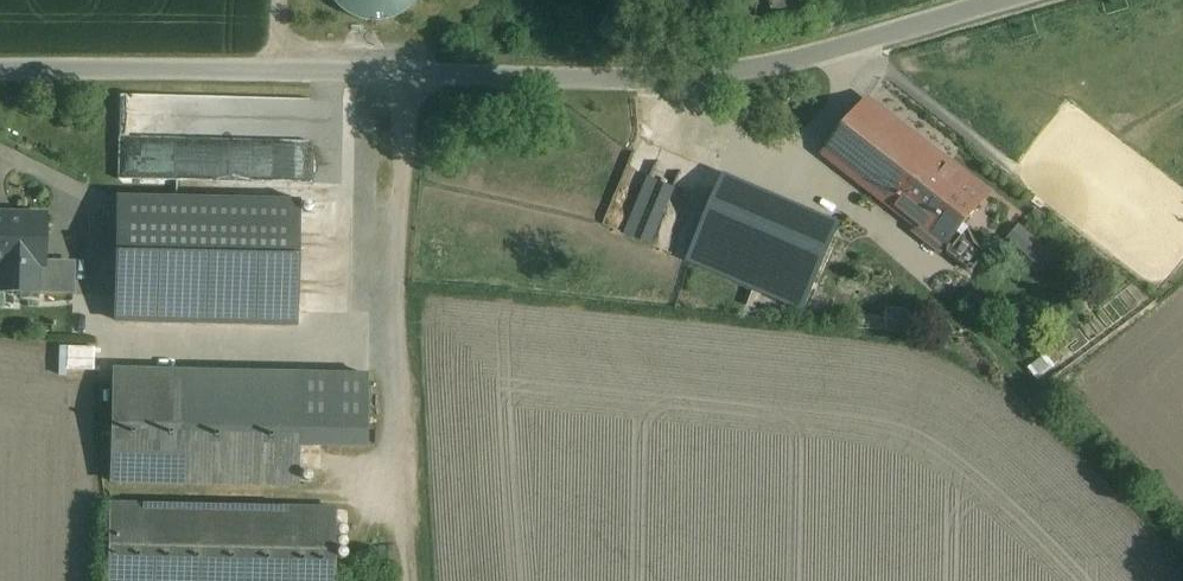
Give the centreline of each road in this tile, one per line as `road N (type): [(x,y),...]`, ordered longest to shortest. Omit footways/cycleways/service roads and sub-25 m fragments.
road 1 (unclassified): [(1001,0),(786,65),(670,79),(0,69)]
road 2 (track): [(408,78),(402,301),(410,580)]

